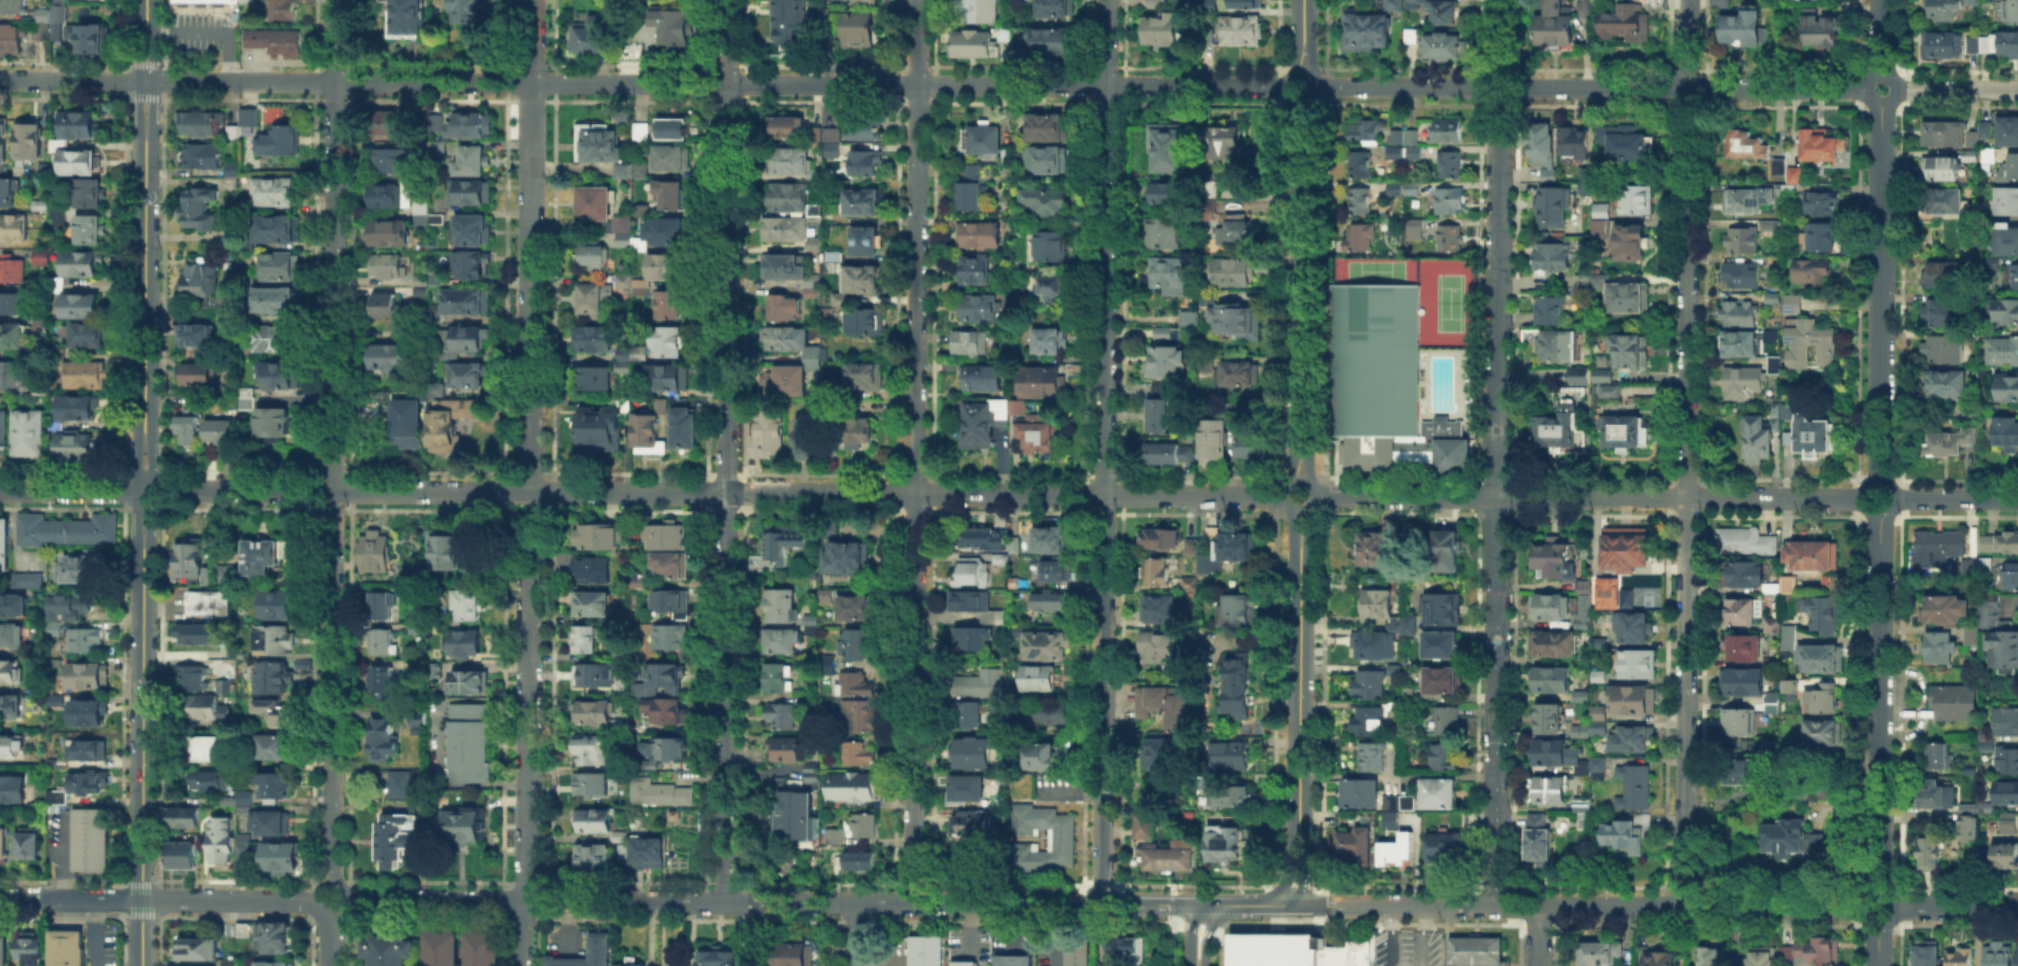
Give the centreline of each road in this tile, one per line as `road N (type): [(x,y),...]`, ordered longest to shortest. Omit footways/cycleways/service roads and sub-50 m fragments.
road 1 (residential): [(0,80),(1289,86)]
road 2 (residential): [(0,490),(1285,494)]
road 3 (residential): [(1685,907),(1689,0)]
road 4 (residential): [(1495,906),(1499,0)]
road 5 (residential): [(1104,904),(1107,0)]
road 6 (residential): [(912,903),(917,0)]
road 7 (residential): [(722,901),(728,0)]
road 8 (residential): [(333,880),(335,0)]
road 9 (residential): [(353,897),(1104,904)]
road 10 (residential): [(1293,906),(1862,908)]
road 11 (residential): [(1317,496),(1859,497)]
road 12 (residential): [(1318,87),(1860,88)]
road 13 (residential): [(529,491),(533,0)]
road 14 (tertiary): [(141,965),(145,547)]
road 15 (residential): [(522,965),(525,560)]
road 16 (tertiary): [(1293,906),(1301,510)]
road 17 (tertiary): [(1300,478),(1303,101)]
road 18 (tertiary): [(1880,892),(1879,516)]
road 19 (tertiary): [(1878,478),(1879,105)]
road 20 (residential): [(0,899),(298,902),(320,910),(328,923)]
road 21 (tertiary): [(143,433),(145,129)]
road 22 (residential): [(1896,907),(2017,908)]
road 23 (residential): [(1897,87),(2017,89)]
road 24 (residential): [(1897,497),(2017,498)]

